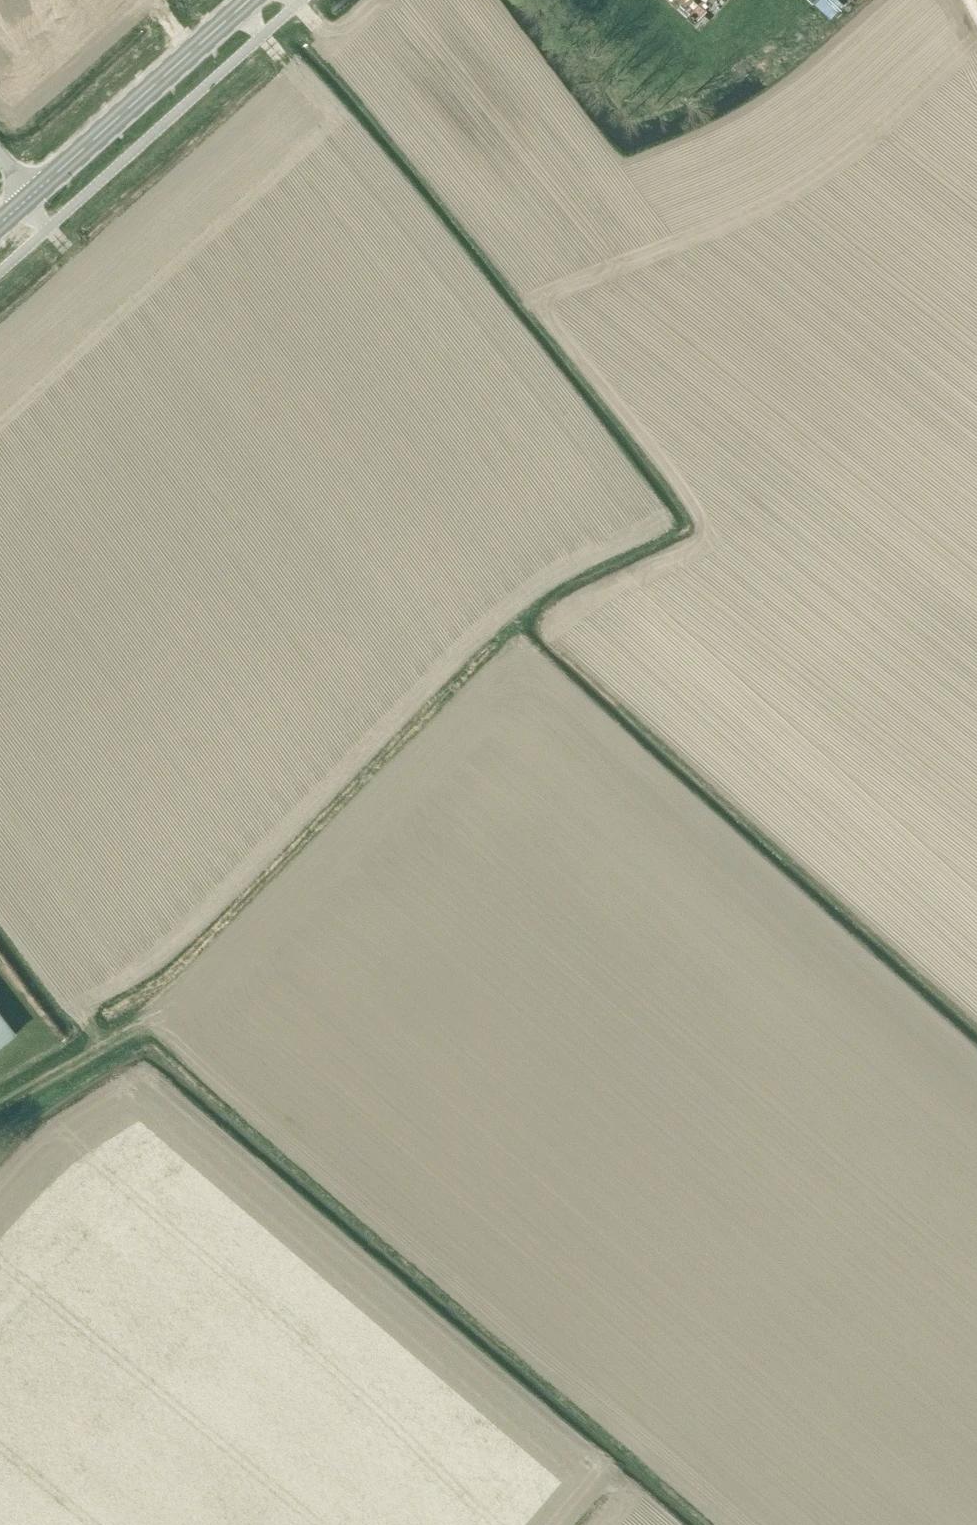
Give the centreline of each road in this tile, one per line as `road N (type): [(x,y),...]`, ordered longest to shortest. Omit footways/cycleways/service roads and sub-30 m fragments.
road 1 (primary): [(32,193),(245,0)]
road 2 (track): [(0,1106),(145,1020)]

